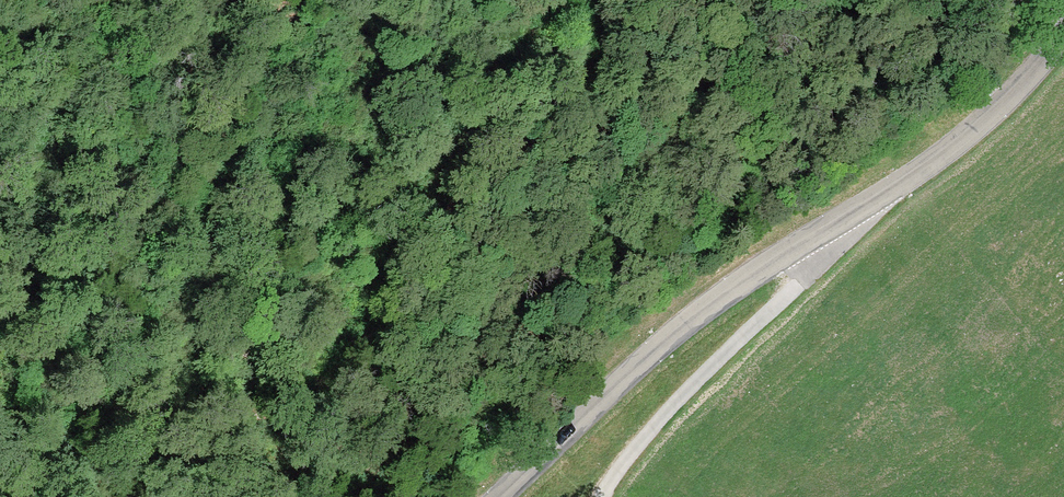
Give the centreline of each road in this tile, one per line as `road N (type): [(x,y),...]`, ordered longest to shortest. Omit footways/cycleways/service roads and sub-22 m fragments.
road 1 (tertiary): [(1063,34),(968,140),(669,337),(497,496)]
road 2 (track): [(567,0),(516,55),(258,496)]
road 3 (track): [(840,227),(833,248),(634,450),(603,496)]

